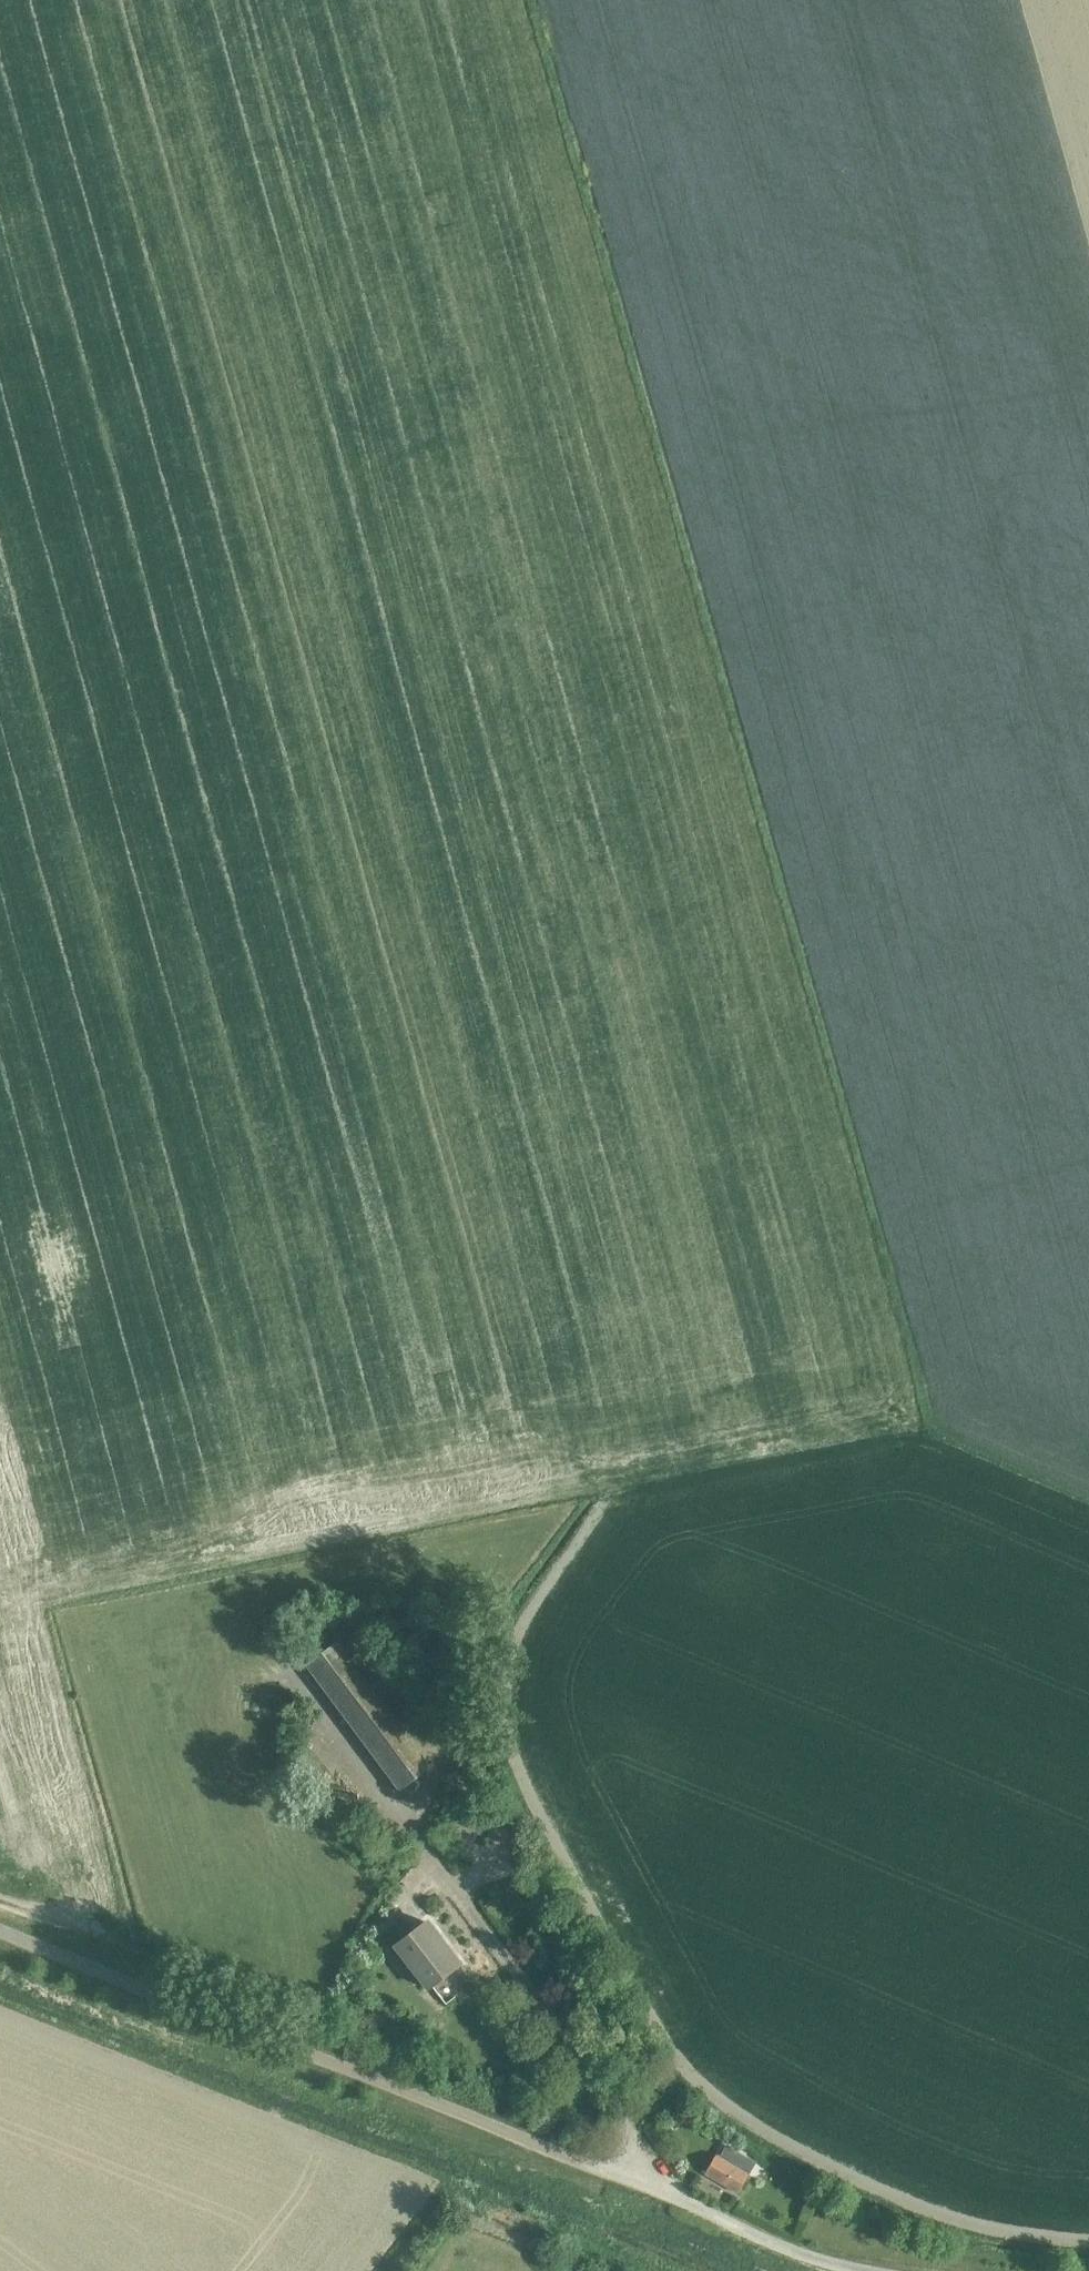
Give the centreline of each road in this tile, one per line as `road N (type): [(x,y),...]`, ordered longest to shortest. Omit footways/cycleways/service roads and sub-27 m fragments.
road 1 (unclassified): [(867,2270),(797,2252),(0,1932)]

